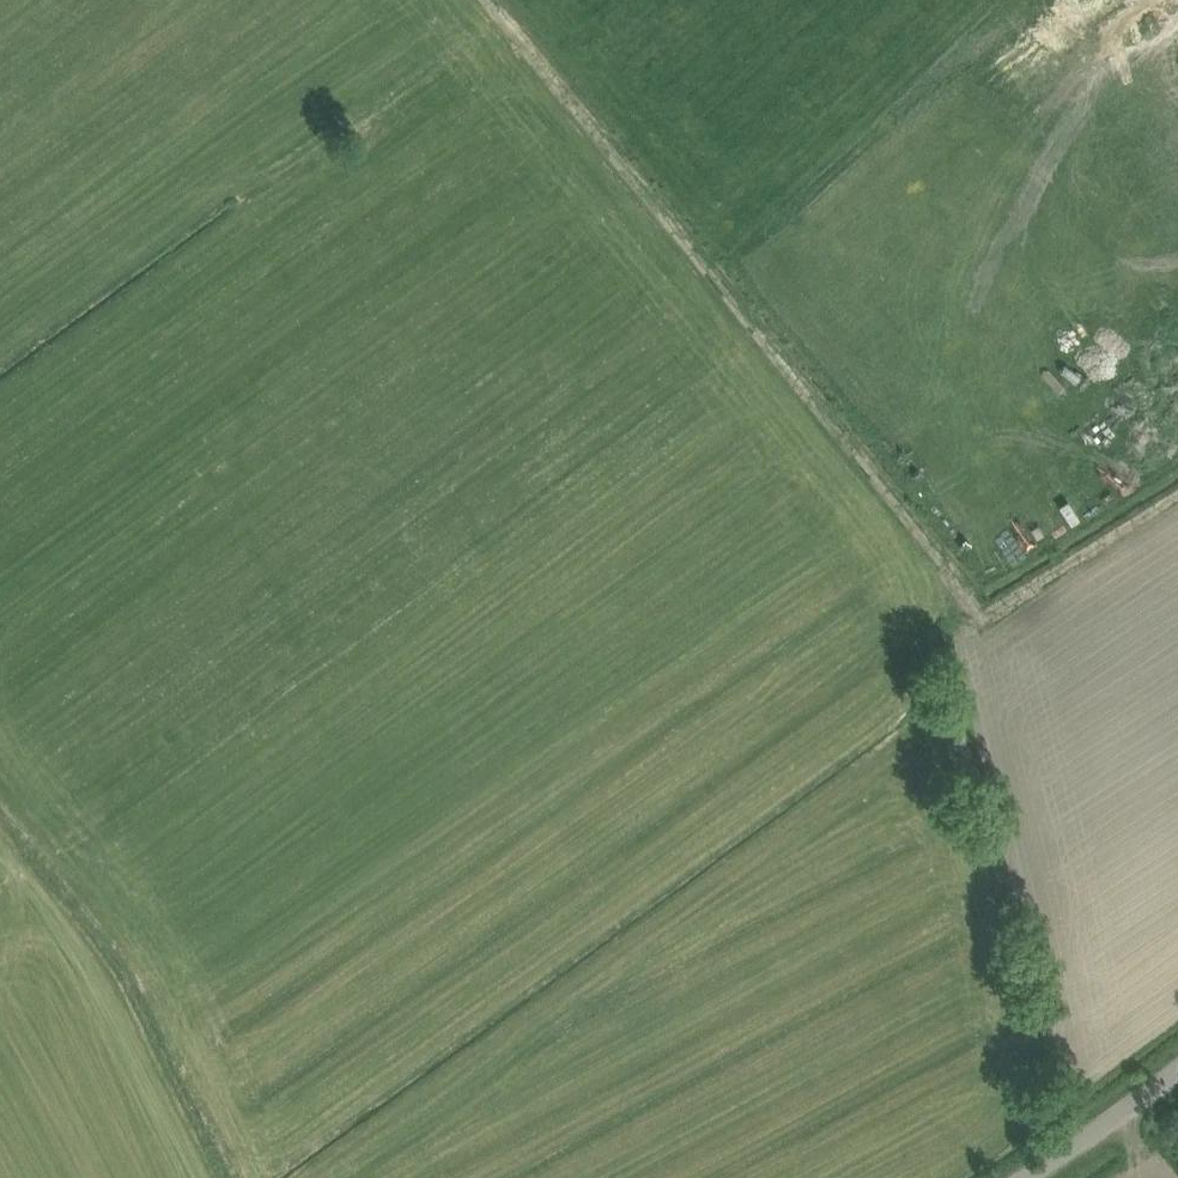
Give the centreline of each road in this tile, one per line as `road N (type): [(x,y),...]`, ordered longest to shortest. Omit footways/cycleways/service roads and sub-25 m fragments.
road 1 (track): [(1177,495),(1001,606),(970,605),(487,0)]
road 2 (unclassified): [(1026,1177),(1177,1069)]

